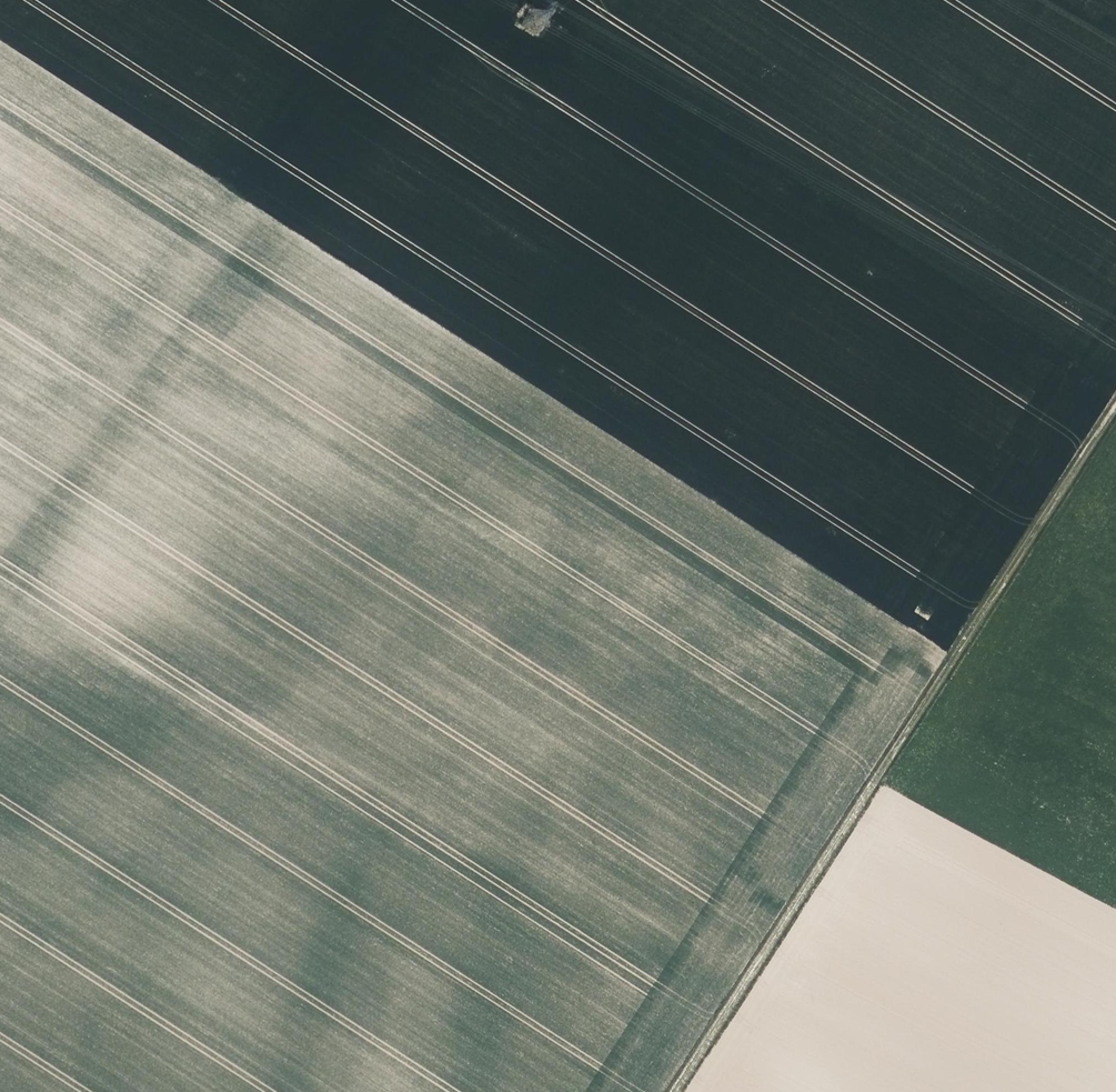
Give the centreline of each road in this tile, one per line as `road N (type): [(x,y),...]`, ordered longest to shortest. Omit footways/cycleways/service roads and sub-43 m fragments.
road 1 (track): [(678,1091),(1115,410)]

